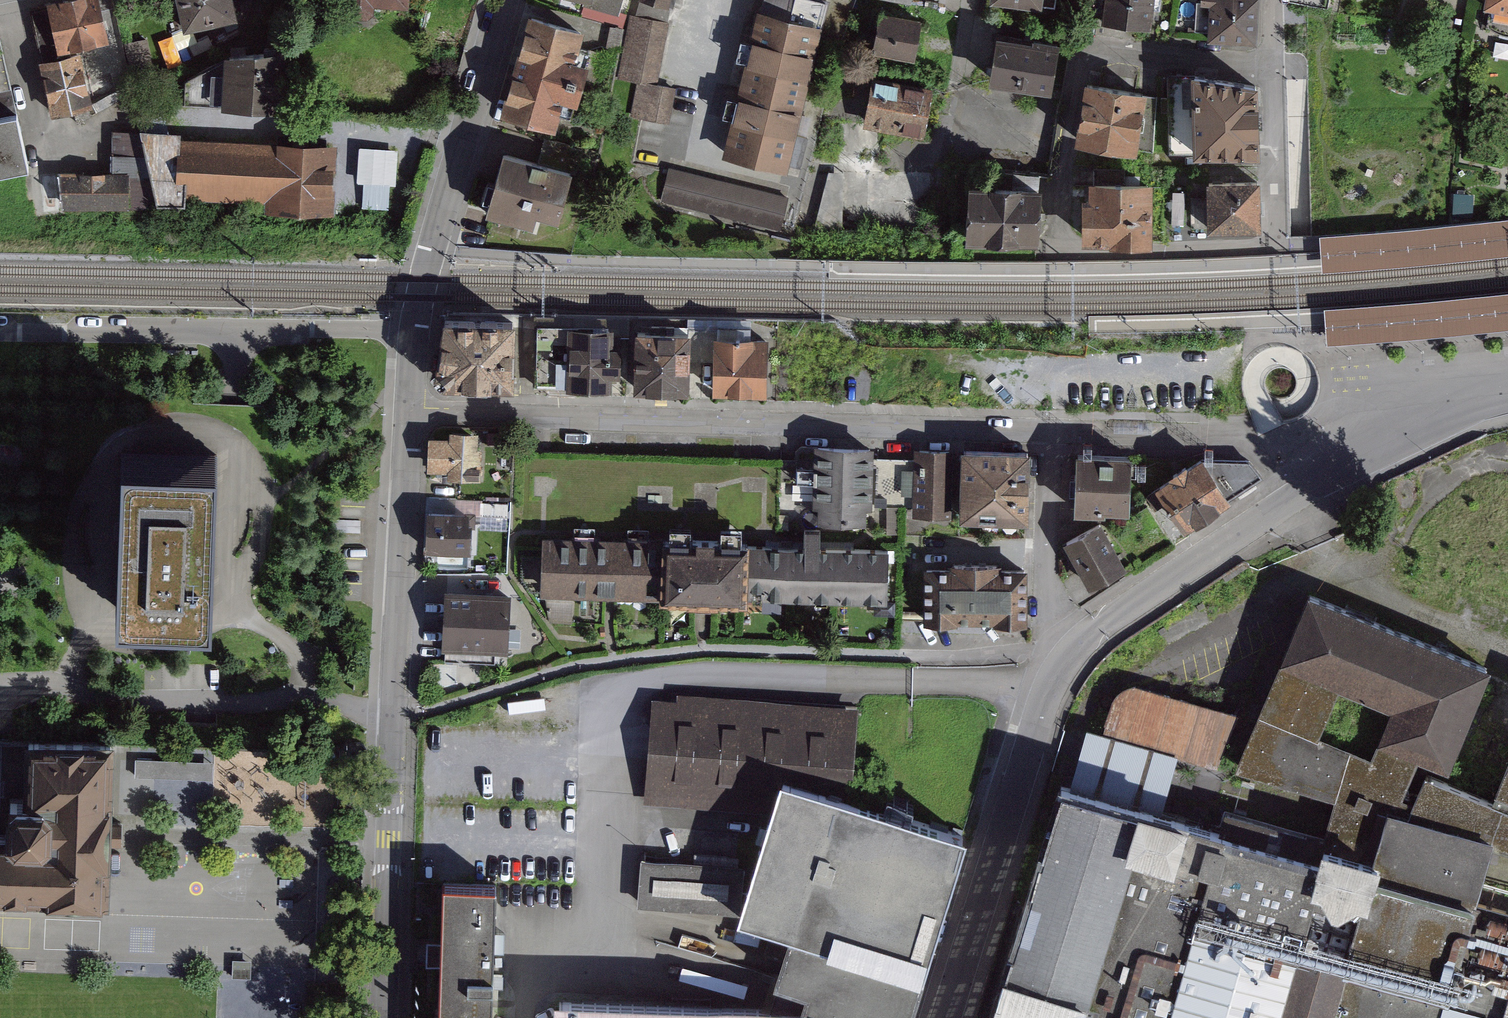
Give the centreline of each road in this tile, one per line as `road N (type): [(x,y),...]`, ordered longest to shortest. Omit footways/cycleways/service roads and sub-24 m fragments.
road 1 (residential): [(410,412),(1048,431)]
road 2 (unclassified): [(1259,250),(1076,249),(1057,224),(1061,165),(1076,44),(1273,69)]
road 3 (residential): [(506,0),(424,279),(410,412)]
road 4 (residential): [(393,711),(304,695),(225,702),(119,698),(55,683),(0,688)]
road 5 (residential): [(945,1017),(1028,734),(1070,654)]
road 6 (residential): [(1100,626),(1410,425)]
road 7 (residential): [(308,333),(0,328)]
road 8 (residential): [(393,711),(380,1017)]
road 9 (residential): [(410,412),(393,711)]
road 10 (residential): [(1070,654),(1046,572),(1048,431)]
road 11 (residential): [(1228,437),(1255,448),(1345,405),(1410,425)]
road 12 (unclassified): [(1273,69),(1278,243),(1259,250)]
road 13 (residential): [(1048,431),(1228,437)]

